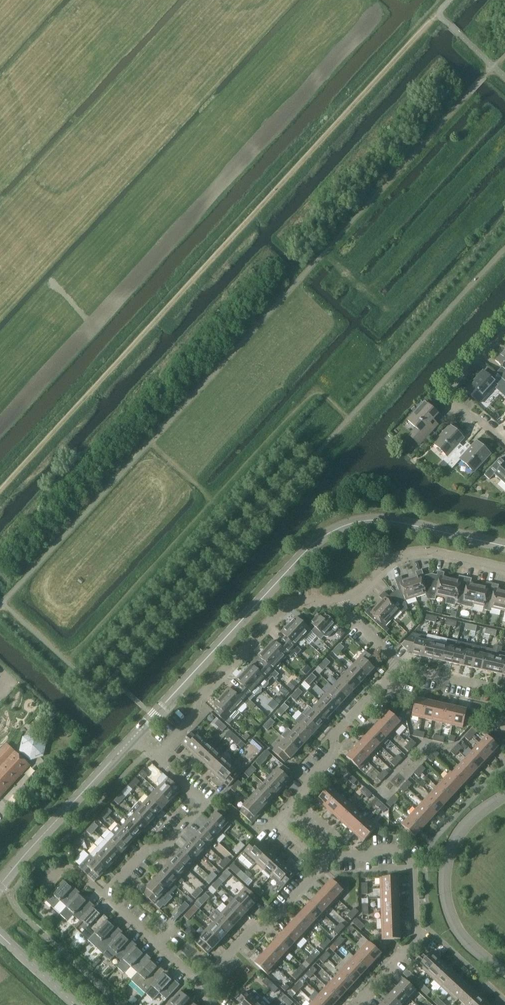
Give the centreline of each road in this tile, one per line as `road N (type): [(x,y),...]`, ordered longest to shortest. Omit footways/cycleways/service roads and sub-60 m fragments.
road 1 (tertiary): [(134,737),(325,535),(375,520),(504,546)]
road 2 (residential): [(397,669),(337,733),(332,754),(274,825),(324,866)]
road 3 (residential): [(358,1004),(417,934),(413,869),(403,850),(332,857),(324,866)]
road 4 (residential): [(158,758),(283,604),(342,598)]
road 5 (residential): [(504,970),(466,943),(445,891),(454,843),(504,796)]
road 6 (tertiary): [(0,885),(134,737)]
road 7 (residential): [(105,897),(200,808),(165,769)]
road 8 (residential): [(342,598),(409,552),(504,567)]
road 9 (residential): [(202,984),(324,866)]
road 10 (residential): [(504,333),(465,369),(450,397),(504,441)]

